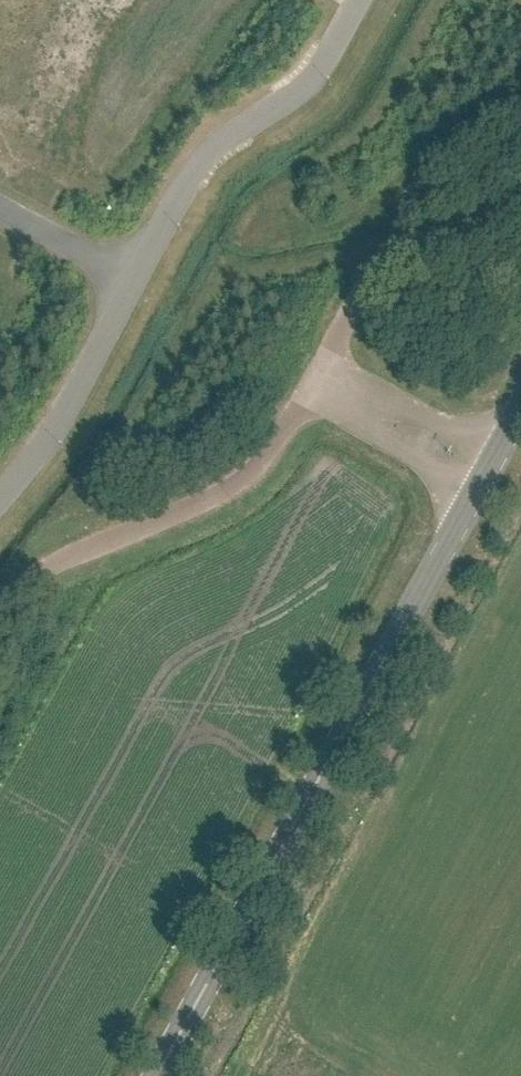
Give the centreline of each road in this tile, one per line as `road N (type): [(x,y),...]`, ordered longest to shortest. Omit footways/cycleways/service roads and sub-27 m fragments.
road 1 (tertiary): [(154,1075),(473,494)]
road 2 (unclassified): [(0,610),(44,570),(244,481),(276,447),(316,379)]
road 3 (unclassified): [(316,379),(375,273),(520,185)]
road 4 (unclassified): [(492,459),(415,415),(380,420)]
road 5 (unclassified): [(380,420),(392,445),(473,494)]

